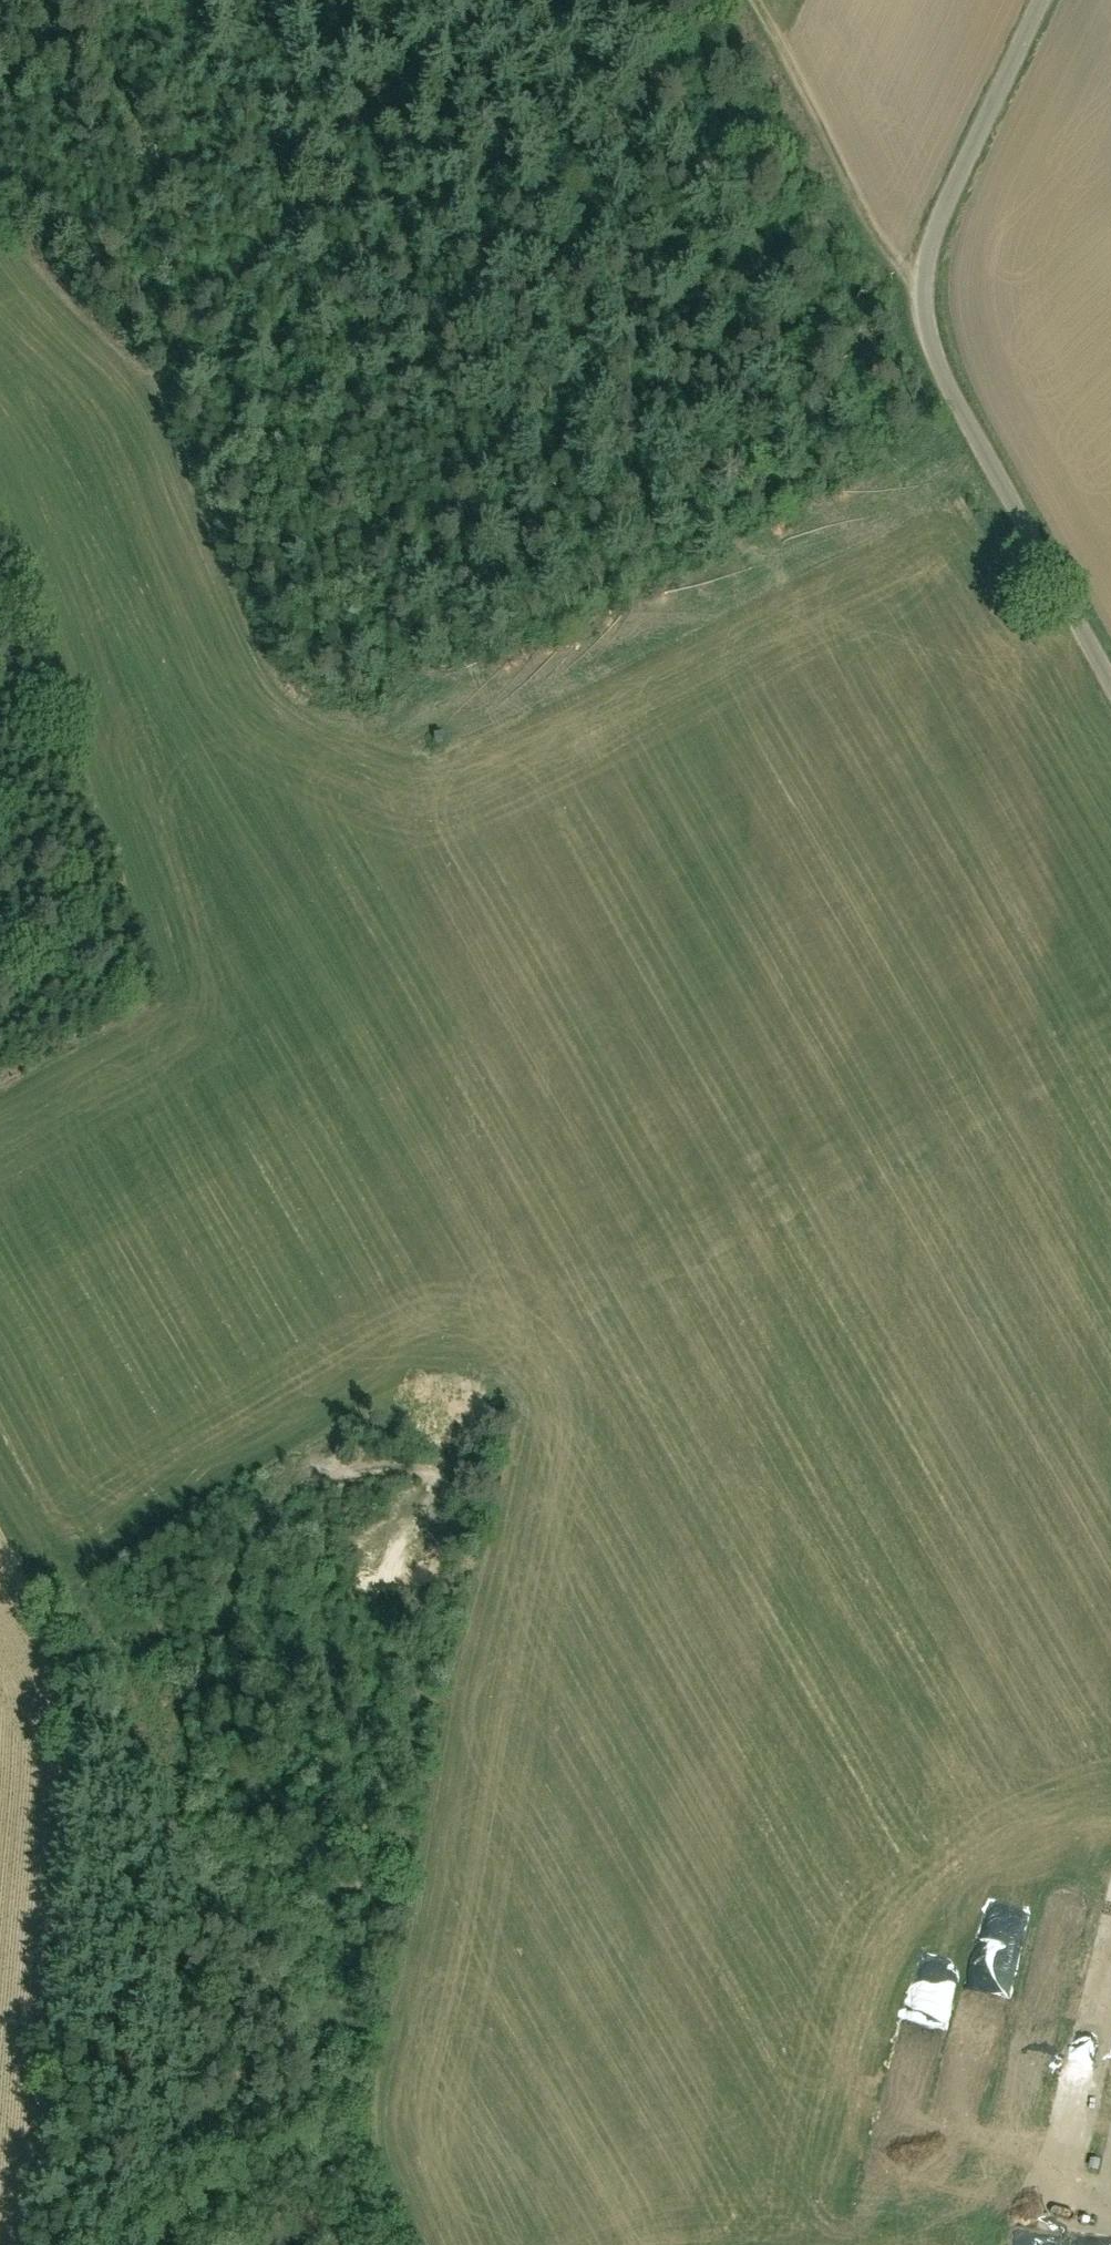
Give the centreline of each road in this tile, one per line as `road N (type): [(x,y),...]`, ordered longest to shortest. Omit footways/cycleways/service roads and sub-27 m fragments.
road 1 (residential): [(1110,687),(968,427),(933,347),(924,271),(1041,0)]
road 2 (track): [(756,0),(891,250),(924,271)]

